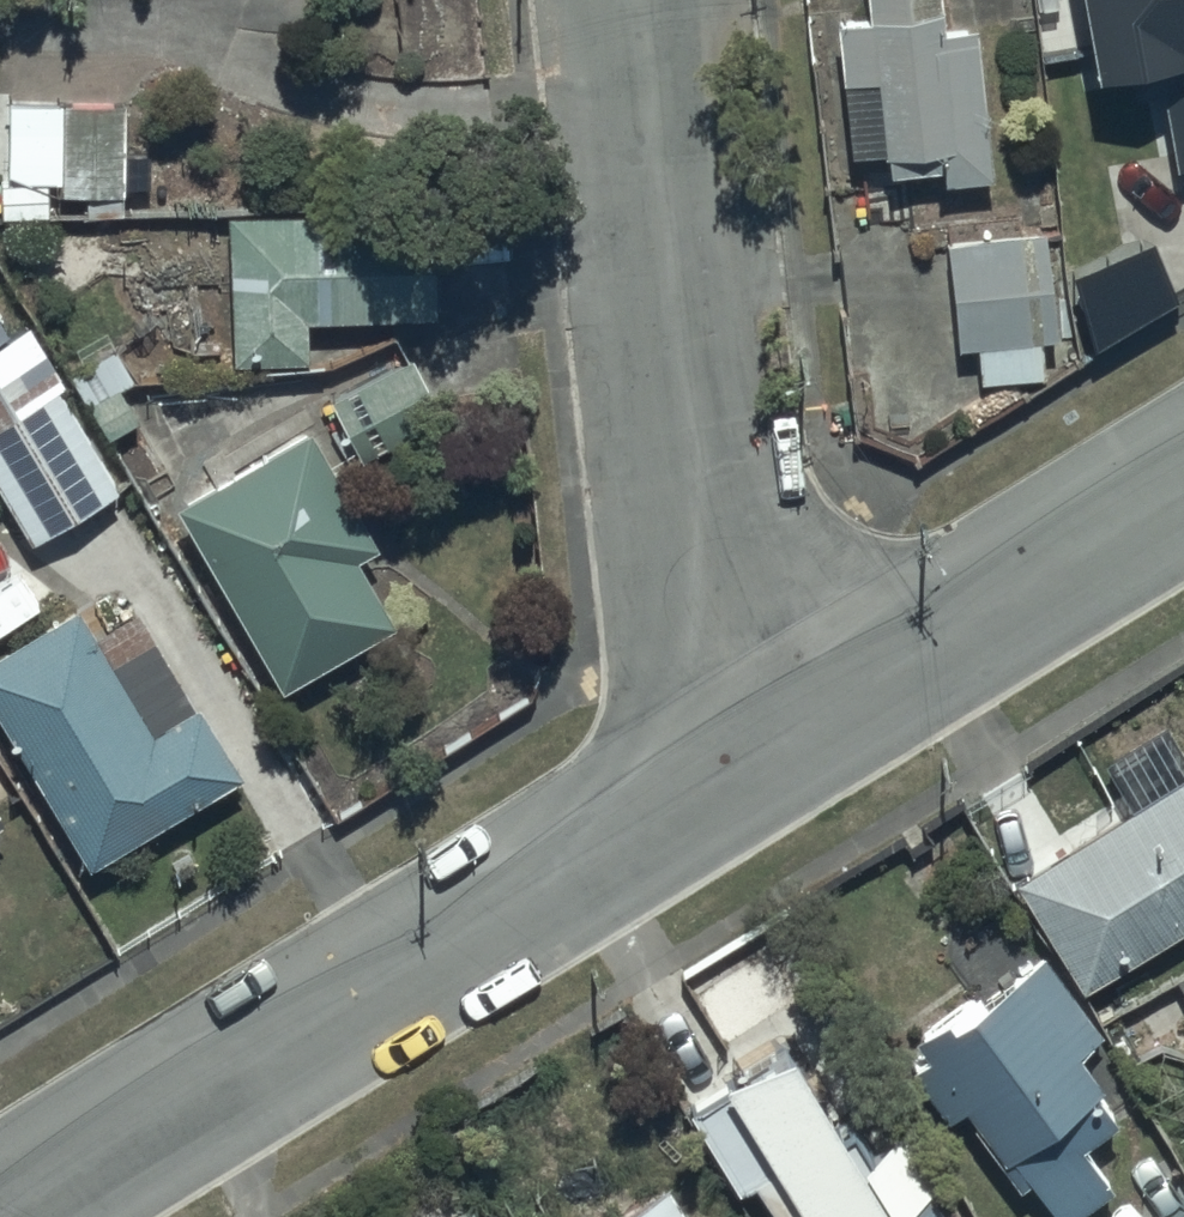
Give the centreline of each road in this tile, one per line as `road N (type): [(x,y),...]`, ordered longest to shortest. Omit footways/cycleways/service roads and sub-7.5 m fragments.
road 1 (residential): [(6,1216),(782,741)]
road 2 (residential): [(782,741),(722,605),(696,510),(638,0)]
road 3 (residential): [(782,741),(1183,492)]

